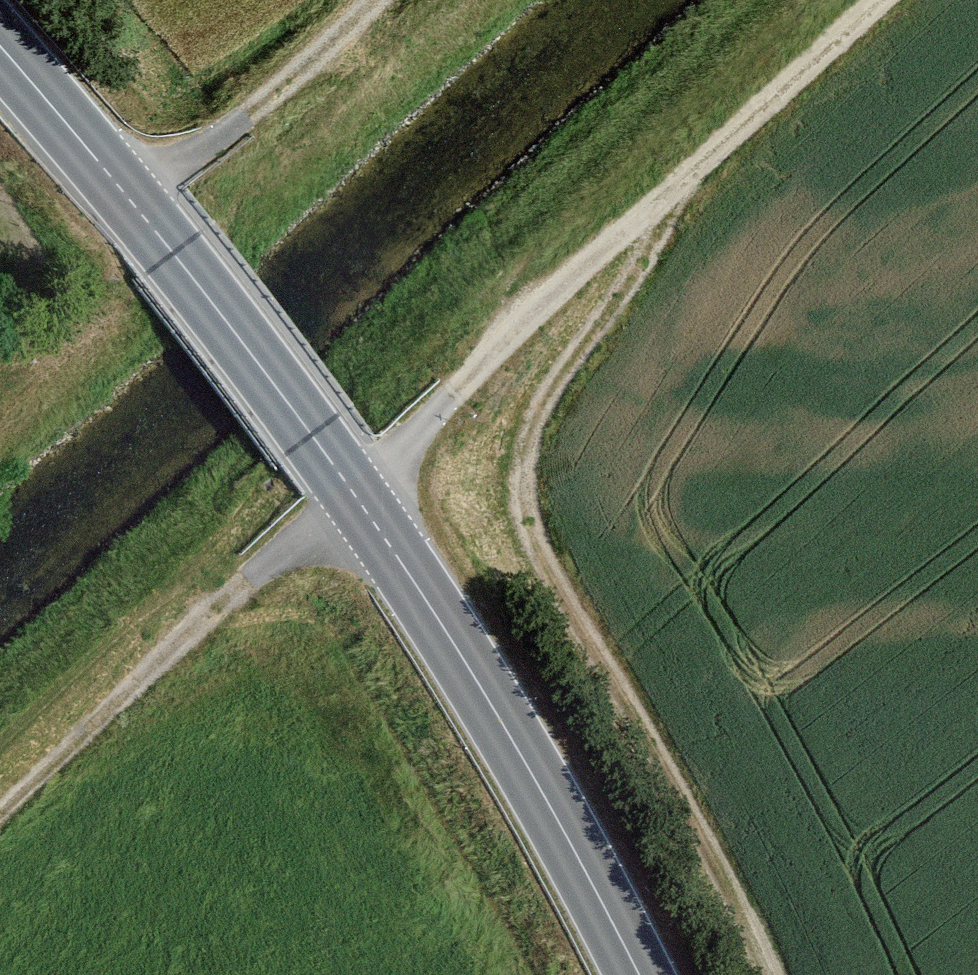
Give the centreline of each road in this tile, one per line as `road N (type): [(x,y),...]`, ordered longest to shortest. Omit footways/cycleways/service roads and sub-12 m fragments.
road 1 (track): [(877,0),(351,496),(0,810)]
road 2 (secondary): [(0,49),(129,197),(312,437),(556,831),(629,974)]
road 3 (track): [(769,974),(539,557),(528,514),(525,466),(535,423),(657,236),(655,201)]

